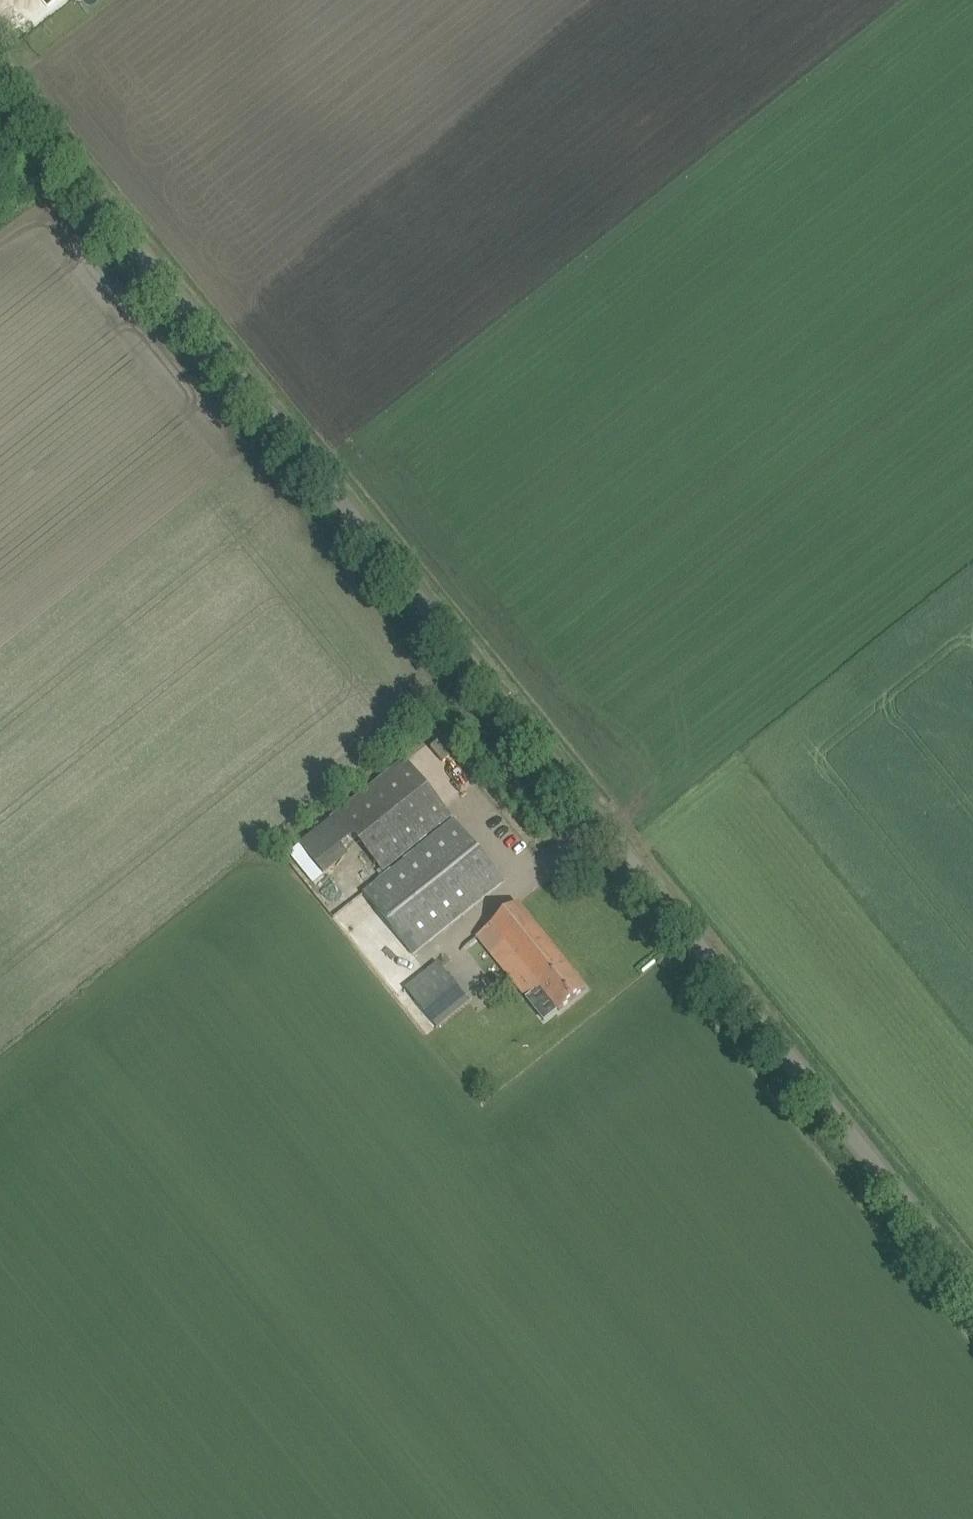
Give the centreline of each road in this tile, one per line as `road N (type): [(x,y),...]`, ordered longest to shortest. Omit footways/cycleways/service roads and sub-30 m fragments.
road 1 (tertiary): [(972,1285),(0,83)]
road 2 (track): [(0,1304),(437,952)]

